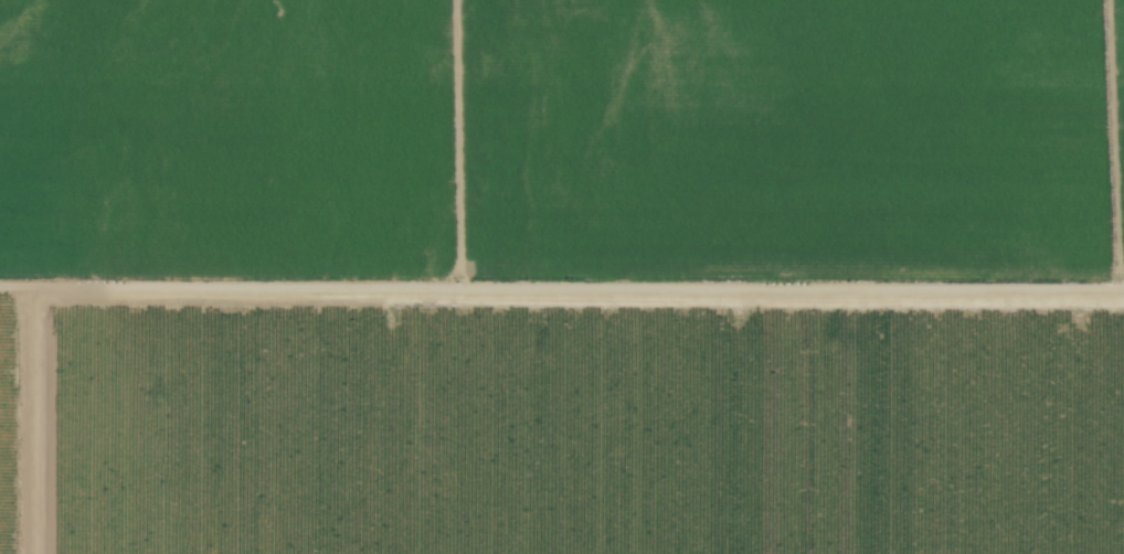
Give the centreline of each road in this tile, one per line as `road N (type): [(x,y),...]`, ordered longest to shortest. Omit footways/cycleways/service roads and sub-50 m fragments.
road 1 (residential): [(1123,288),(0,279)]

